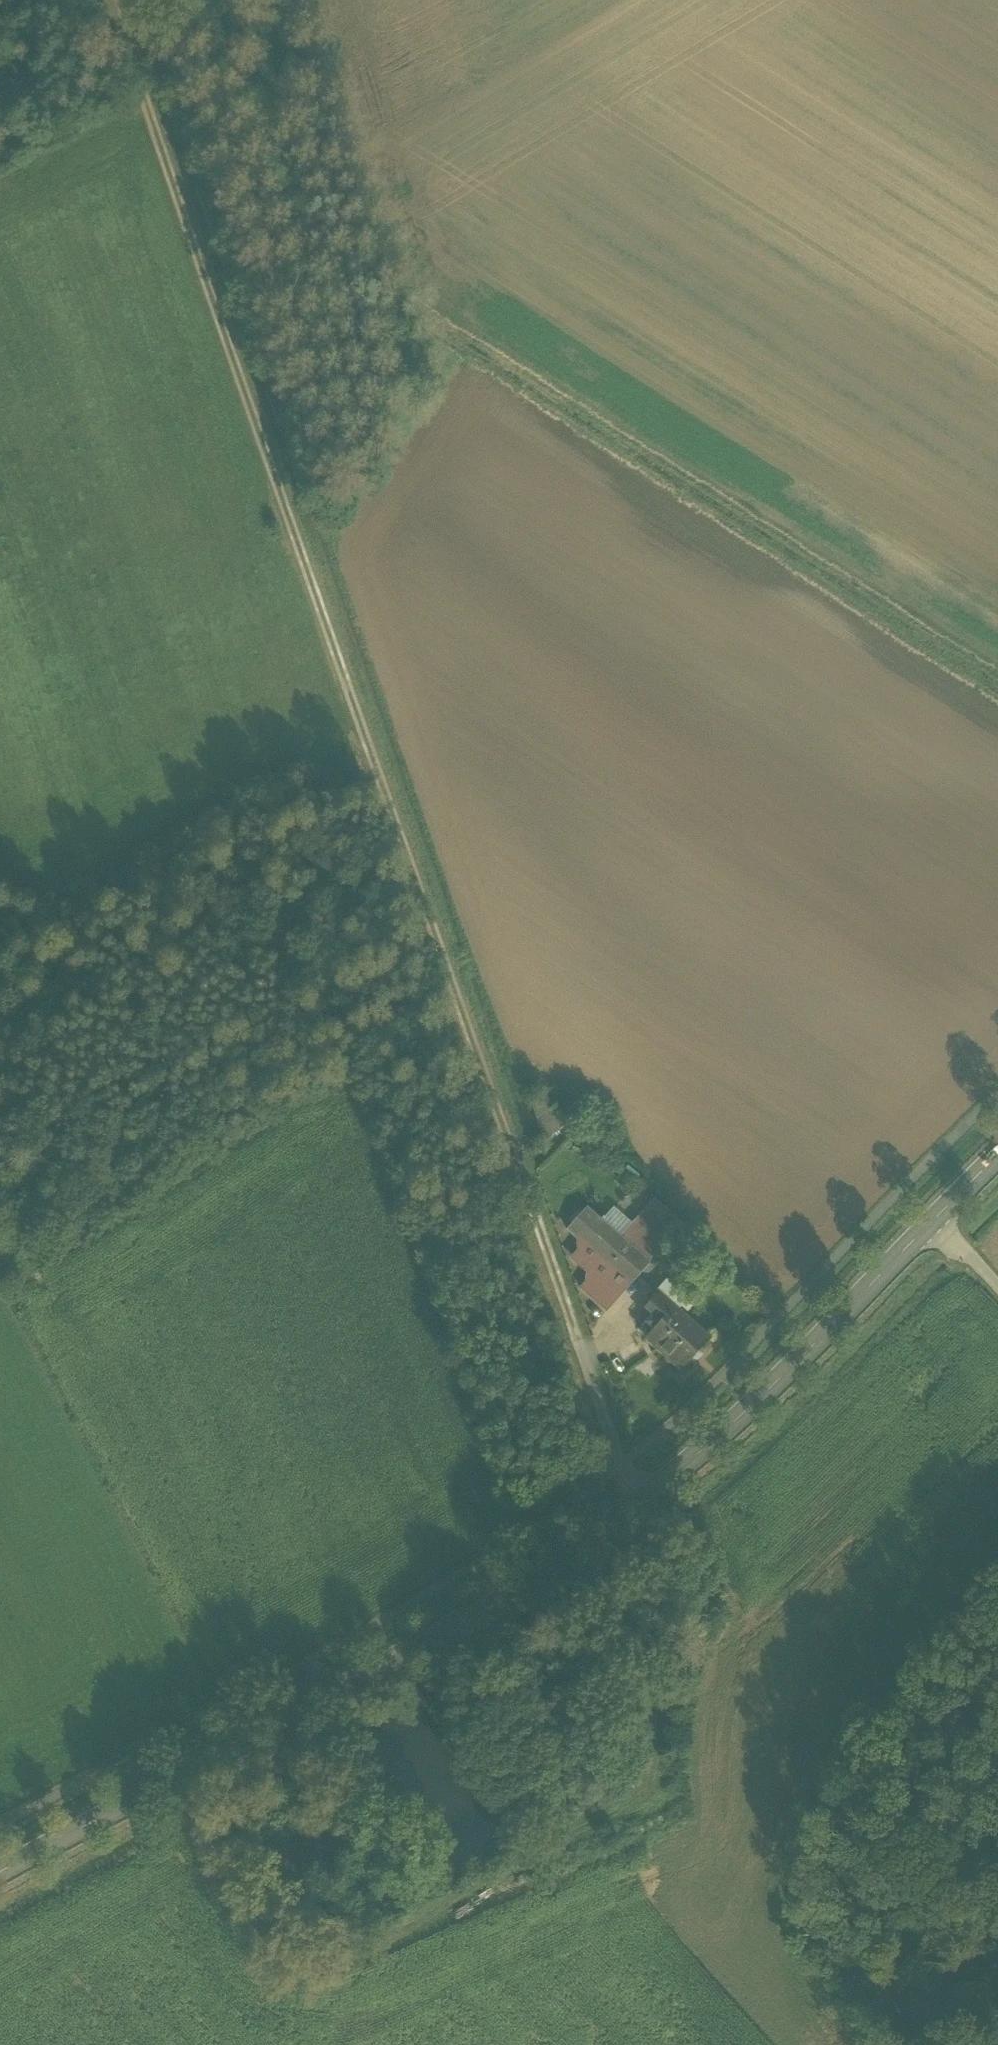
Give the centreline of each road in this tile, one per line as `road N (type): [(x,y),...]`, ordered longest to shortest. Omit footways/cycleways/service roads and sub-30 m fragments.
road 1 (track): [(109,0),(312,556),(370,757),(523,1164),(619,1468)]
road 2 (tertiary): [(0,1877),(640,1511),(942,1225)]

